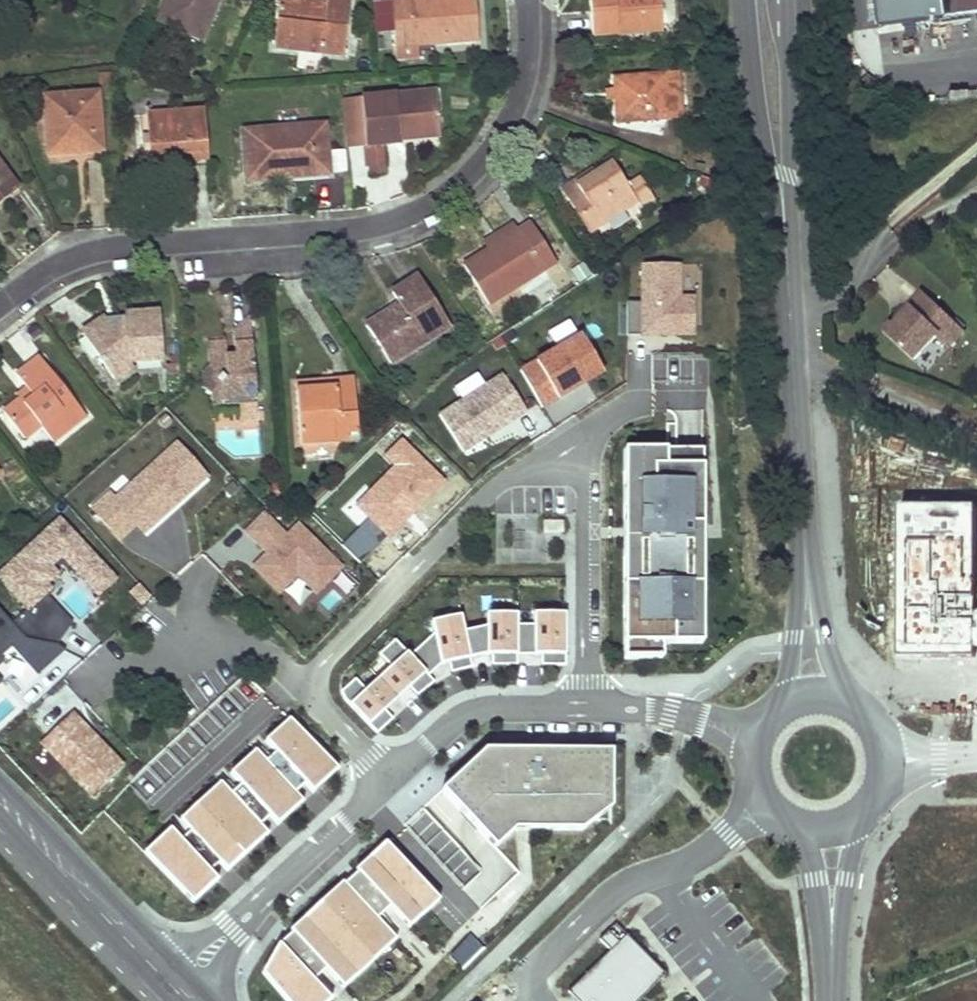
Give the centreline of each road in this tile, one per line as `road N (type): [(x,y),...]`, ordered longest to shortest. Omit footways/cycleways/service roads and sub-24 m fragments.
road 1 (residential): [(527,0),(528,54),(509,120),(486,157),(438,198),(344,230),(101,249),(57,264),(0,305)]
road 2 (tertiary): [(807,590),(784,218)]
road 3 (residential): [(586,462),(502,488),(300,686)]
road 4 (residential): [(764,797),(730,835),(689,863),(614,891),(523,982),(536,1000)]
road 5 (residential): [(176,988),(392,781)]
road 6 (tertiary): [(0,804),(176,988)]
road 7 (residential): [(586,462),(583,709)]
road 8 (tertiary): [(748,0),(752,70),(784,218)]
road 9 (tertiary): [(784,218),(786,0)]
road 10 (residential): [(392,781),(469,713),(583,709)]
road 11 (residential): [(583,709),(660,709),(754,745)]
road 12 (residential): [(159,662),(192,633),(271,656),(300,686)]
road 13 (residential): [(300,686),(392,781)]

